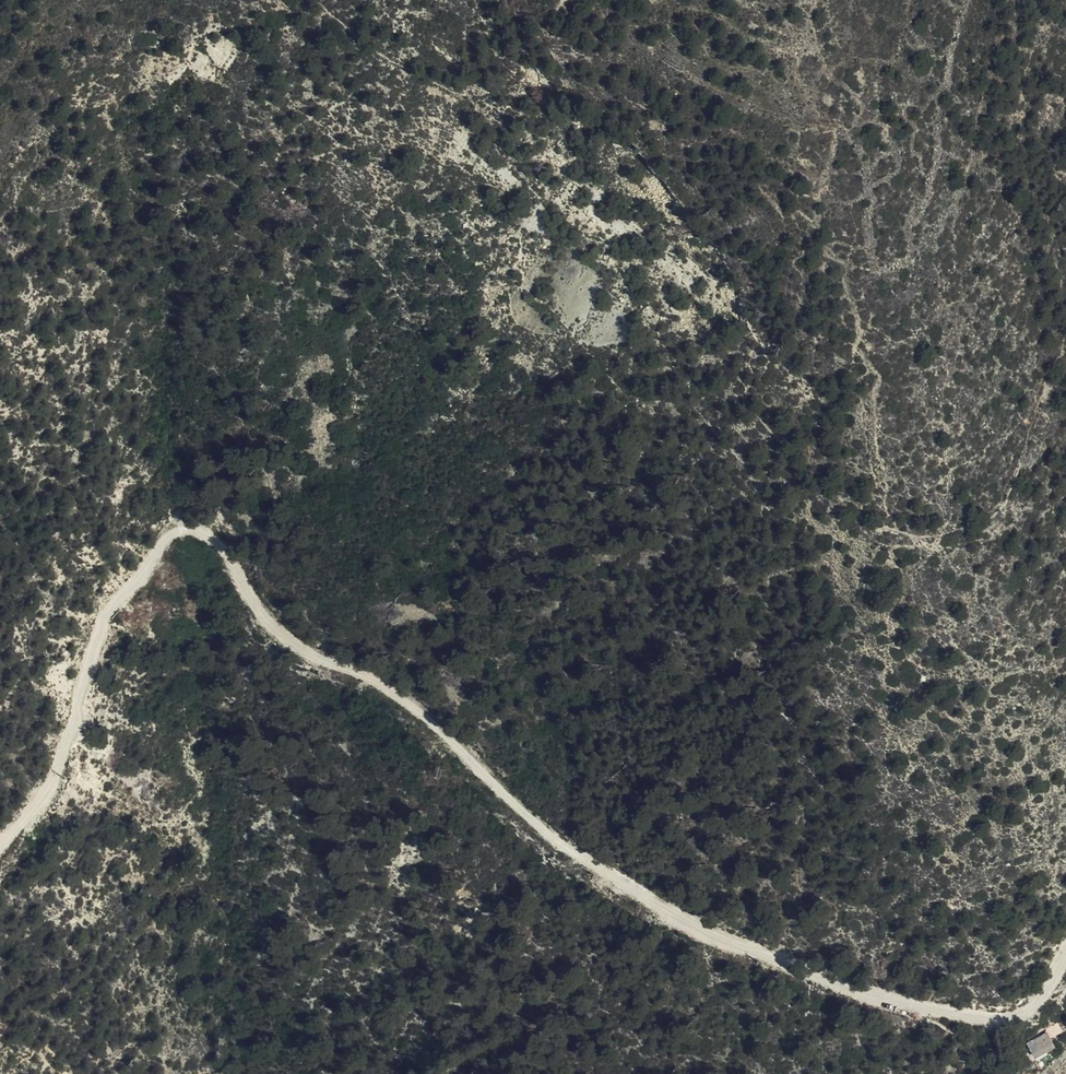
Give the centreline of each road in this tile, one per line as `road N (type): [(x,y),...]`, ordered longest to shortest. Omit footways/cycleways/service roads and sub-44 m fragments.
road 1 (track): [(1065,956),(1037,1000),(1003,1016),(939,1014),(723,938),(539,828),(408,701),(299,654),(223,548),(183,530),(162,543),(143,575),(113,602),(89,648),(59,786),(0,856)]

